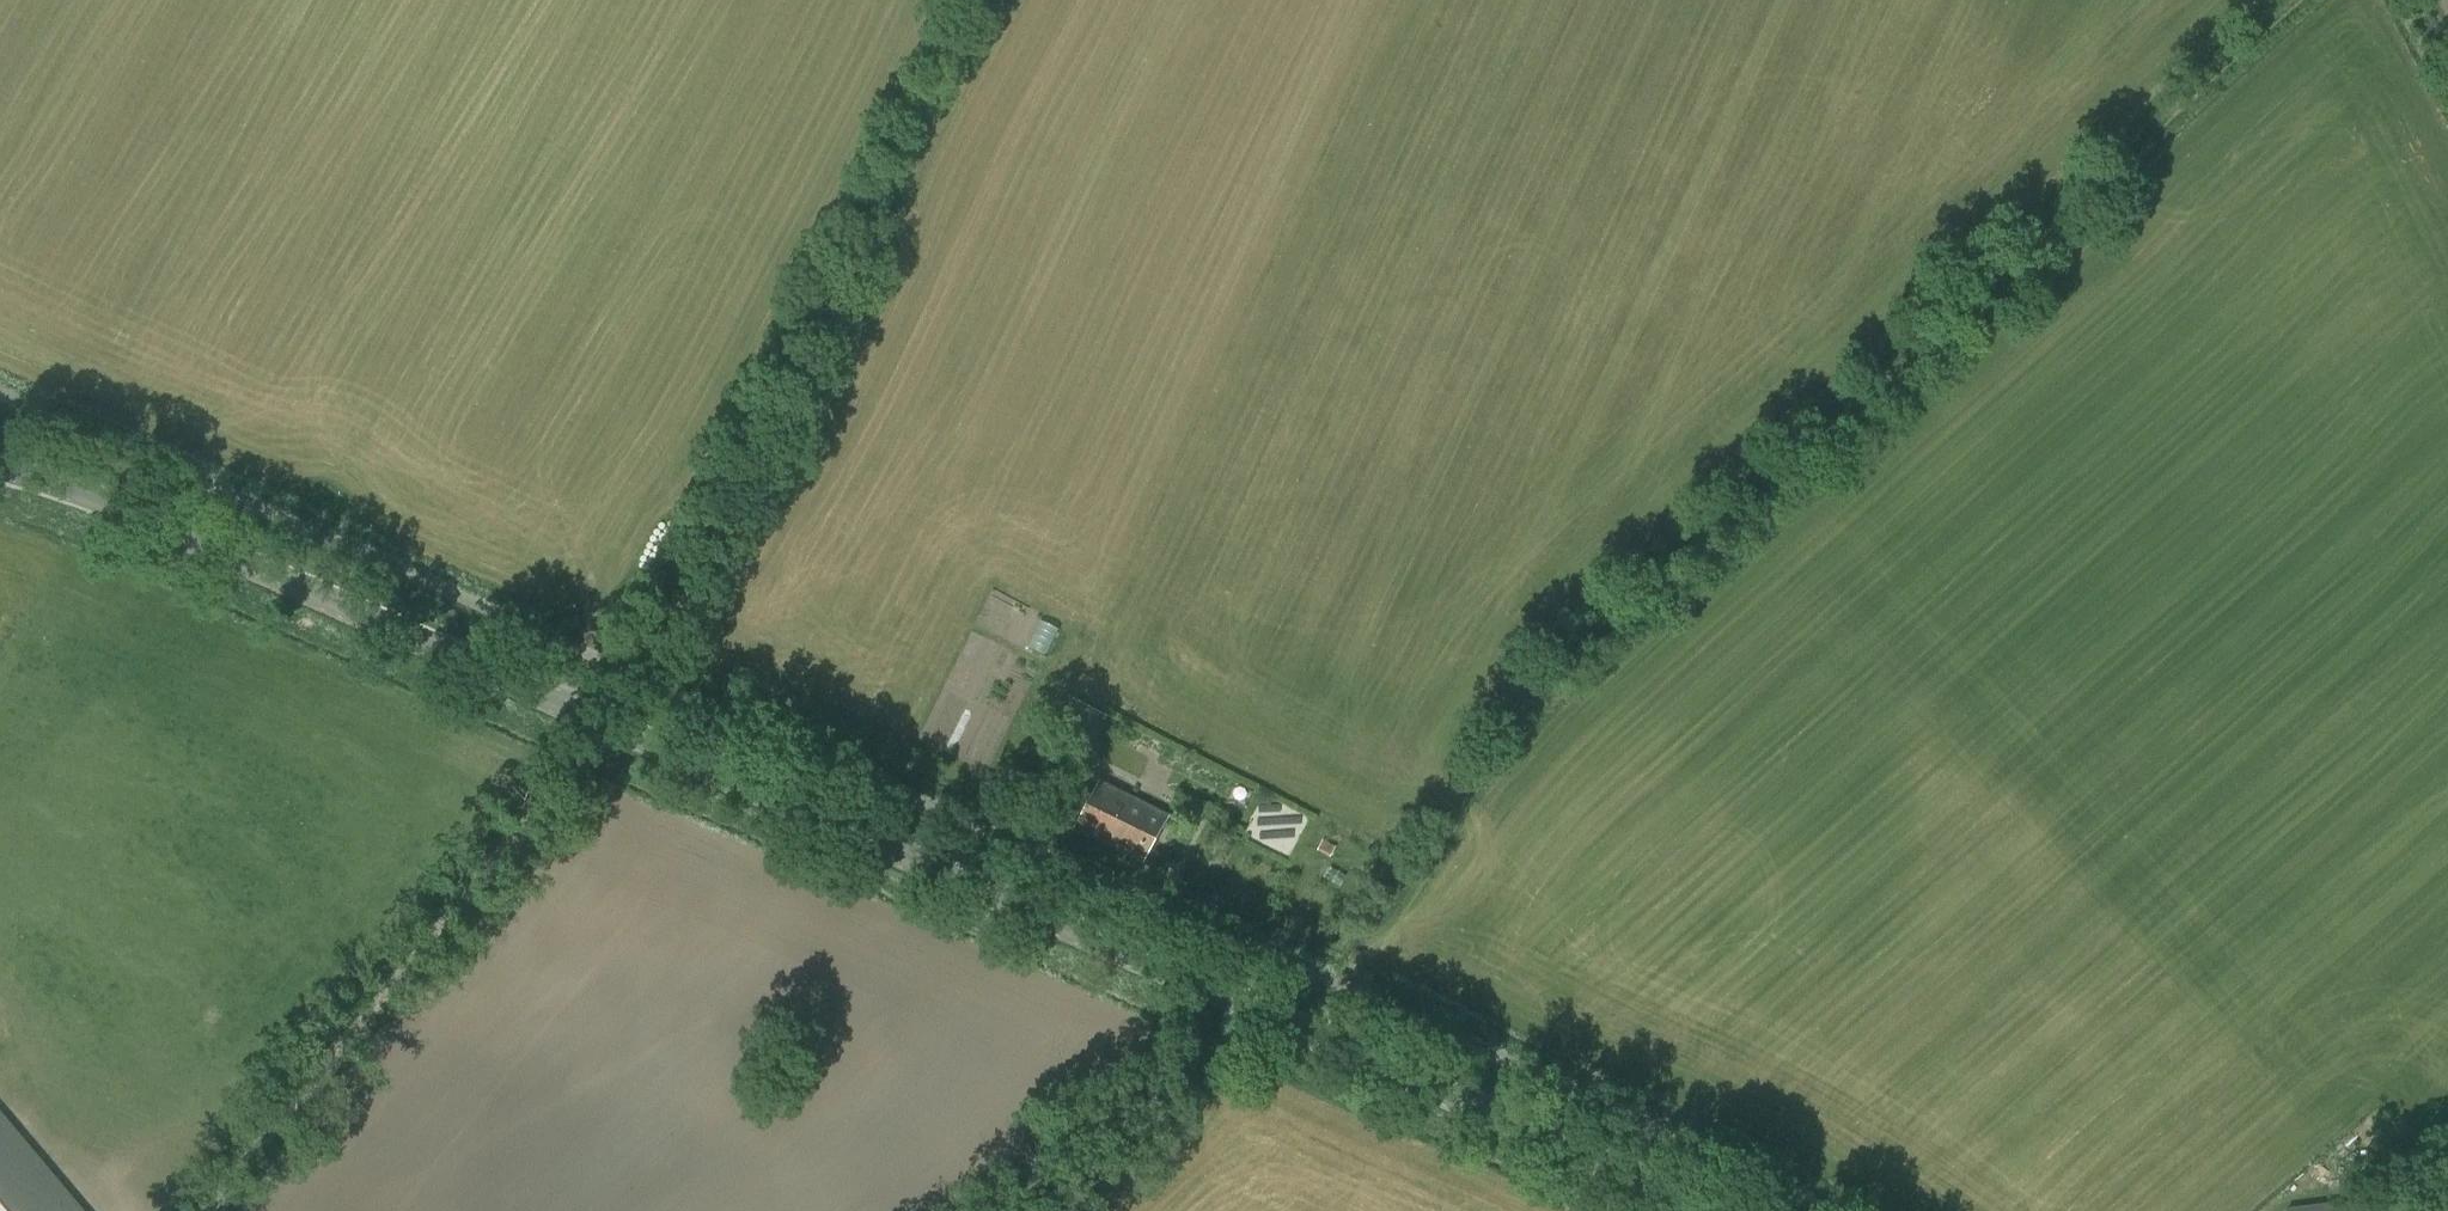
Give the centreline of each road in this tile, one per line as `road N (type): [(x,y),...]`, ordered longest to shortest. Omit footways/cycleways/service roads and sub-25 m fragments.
road 1 (secondary): [(0,473),(164,527),(1713,1210)]
road 2 (track): [(1343,987),(1537,689),(2296,0)]

